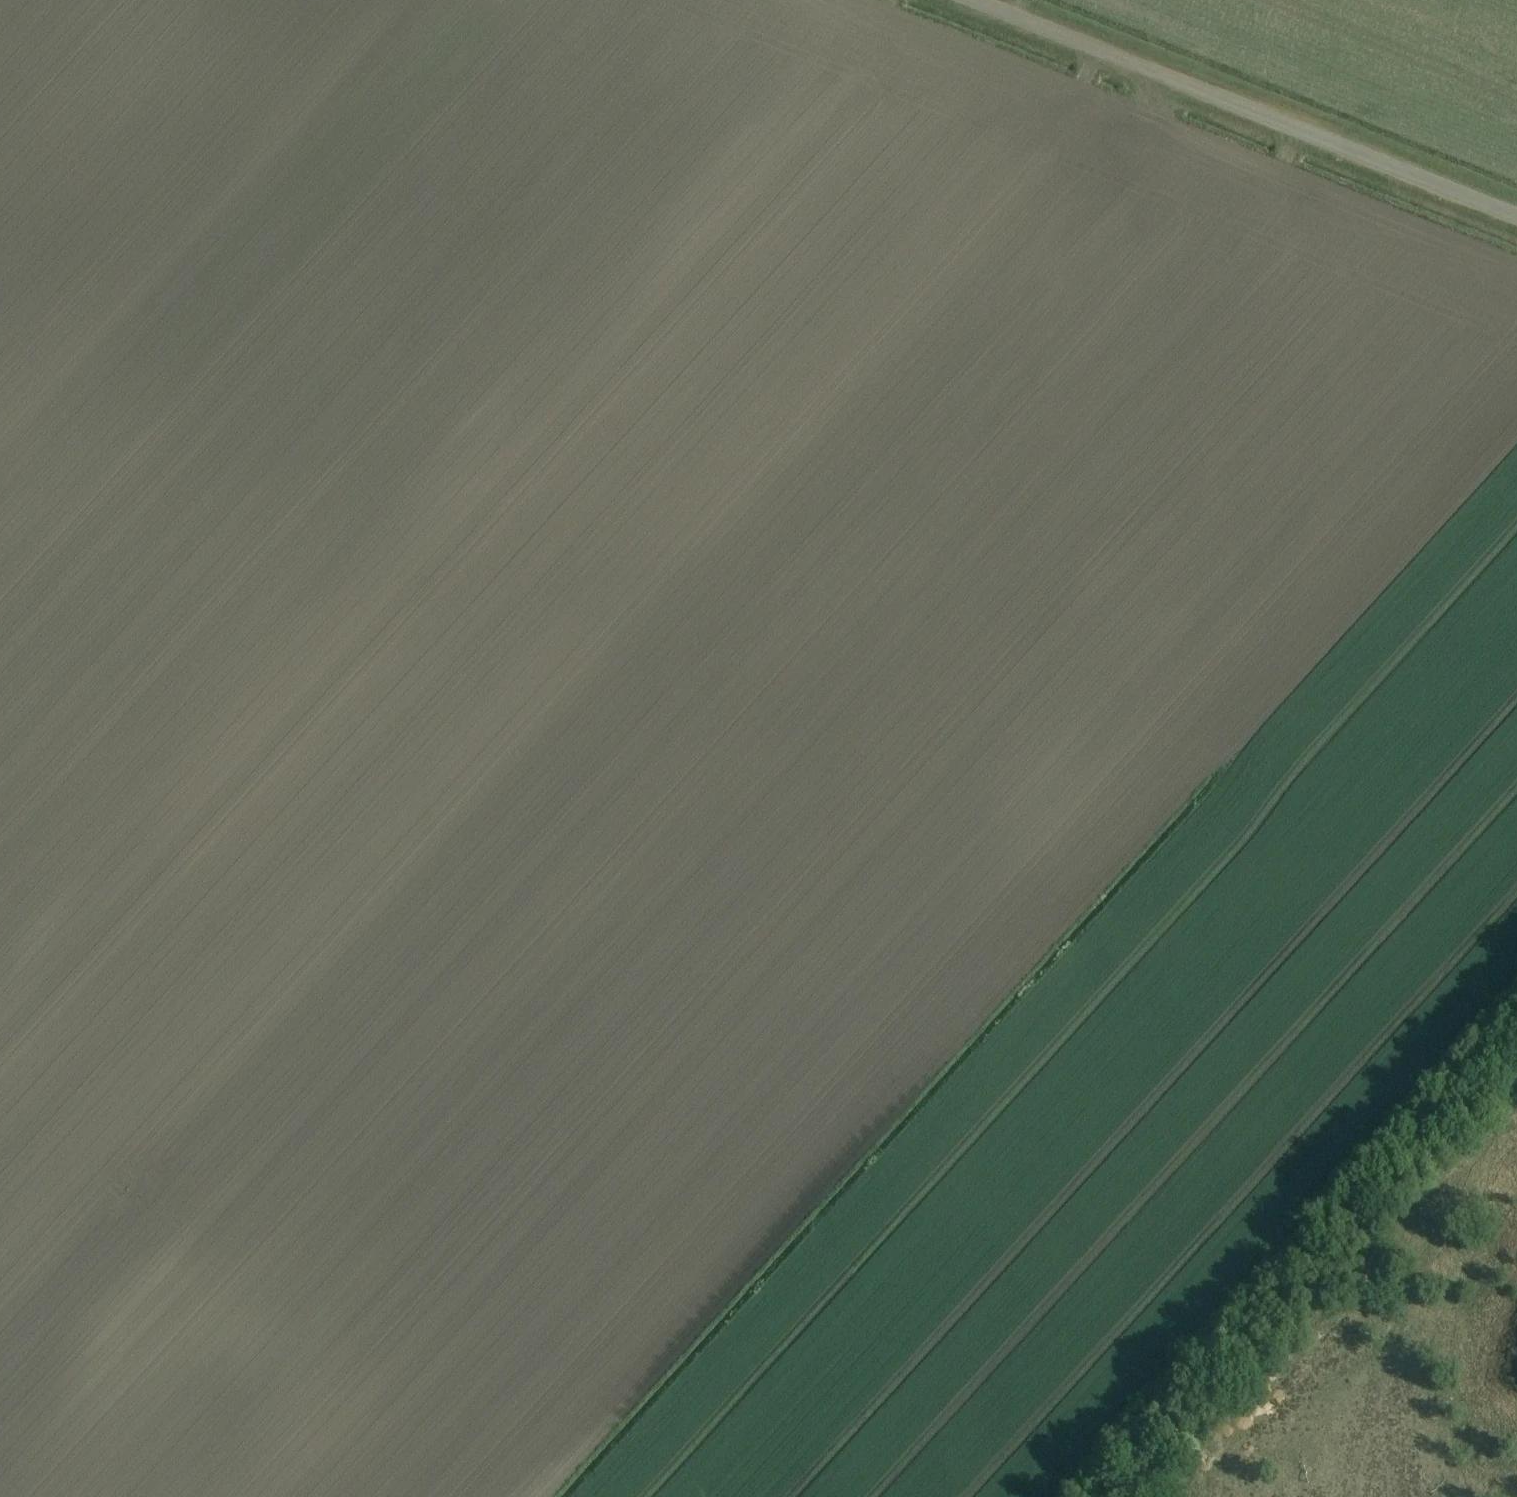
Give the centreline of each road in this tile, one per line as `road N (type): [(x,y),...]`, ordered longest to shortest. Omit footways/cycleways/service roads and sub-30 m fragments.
road 1 (unclassified): [(1516,216),(975,0)]

